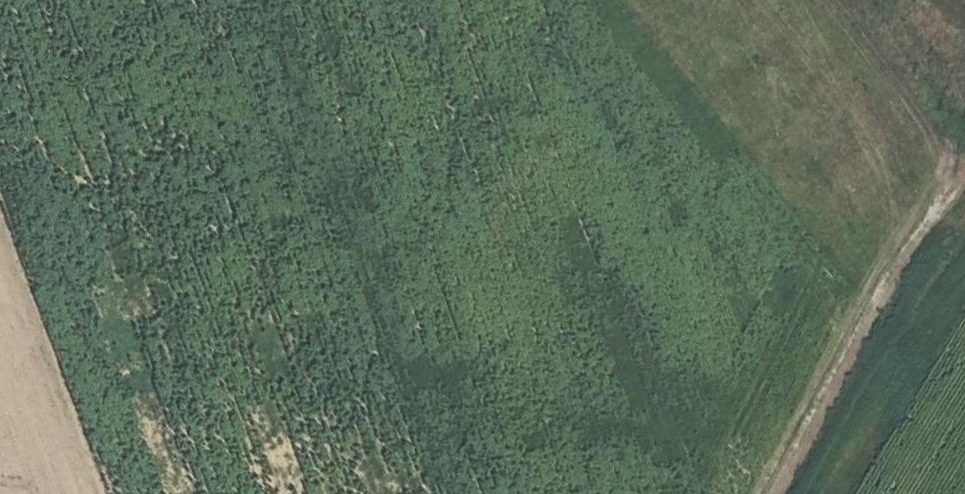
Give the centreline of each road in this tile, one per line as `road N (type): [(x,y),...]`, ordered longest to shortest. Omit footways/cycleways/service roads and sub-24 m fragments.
road 1 (track): [(774,493),(885,278),(931,211),(951,159),(843,0)]

